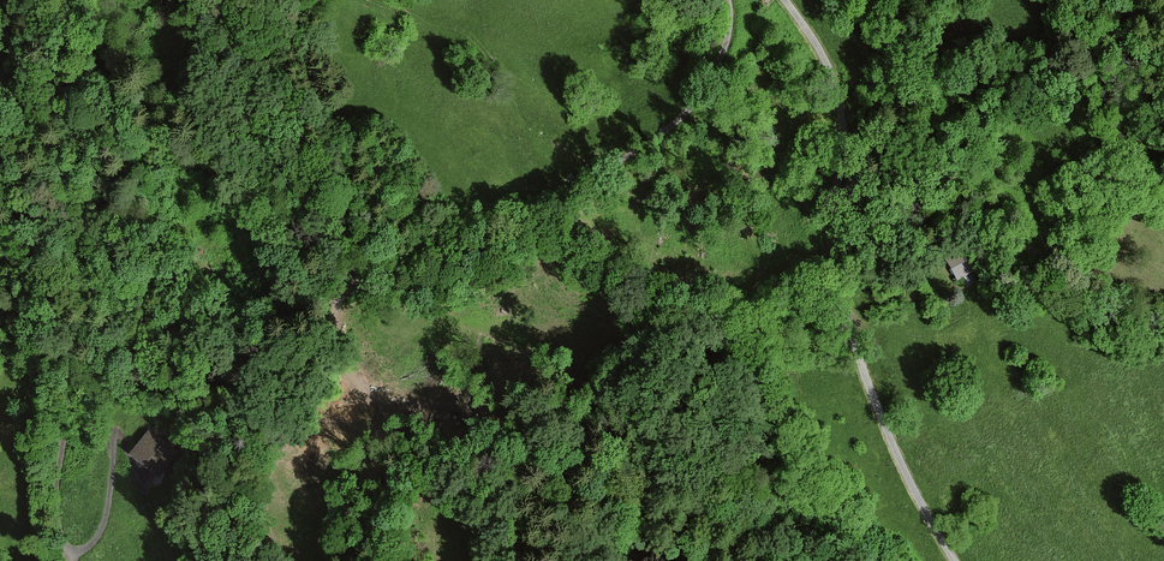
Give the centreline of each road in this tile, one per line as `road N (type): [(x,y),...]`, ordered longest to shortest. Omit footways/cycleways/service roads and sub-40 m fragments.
road 1 (unclassified): [(727,0),(729,29),(717,66),(674,124),(479,253),(397,289),(344,275),(183,144),(54,0)]
road 2 (unclassified): [(954,560),(910,482),(855,349),(831,245),(839,103),(823,57),(785,0)]
road 3 (residential): [(114,430),(106,516),(93,543),(69,552),(55,523),(63,433),(59,372),(33,337),(0,321)]

